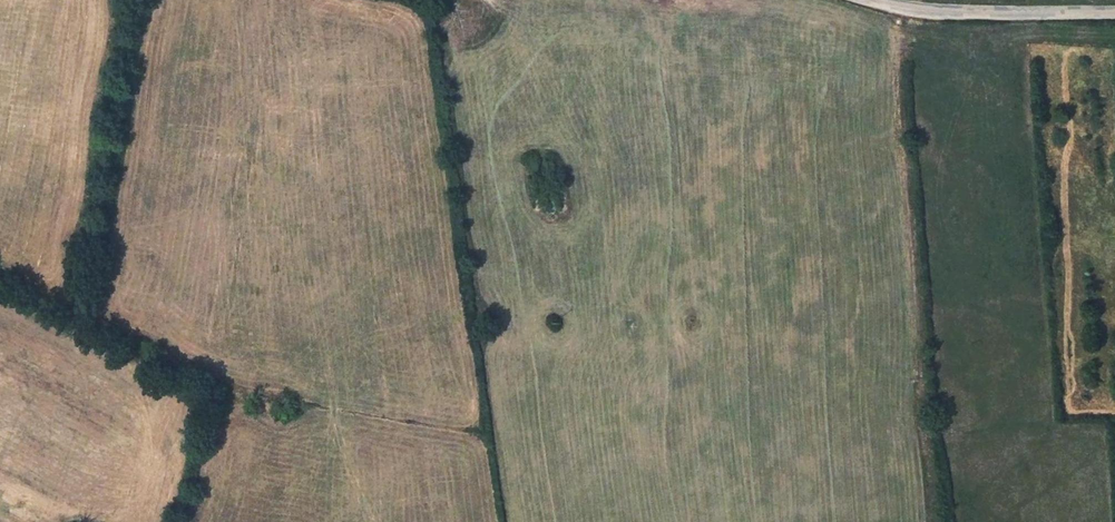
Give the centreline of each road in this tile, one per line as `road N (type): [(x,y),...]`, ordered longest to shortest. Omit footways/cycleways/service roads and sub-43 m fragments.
road 1 (unclassified): [(1114,10),(894,0)]

